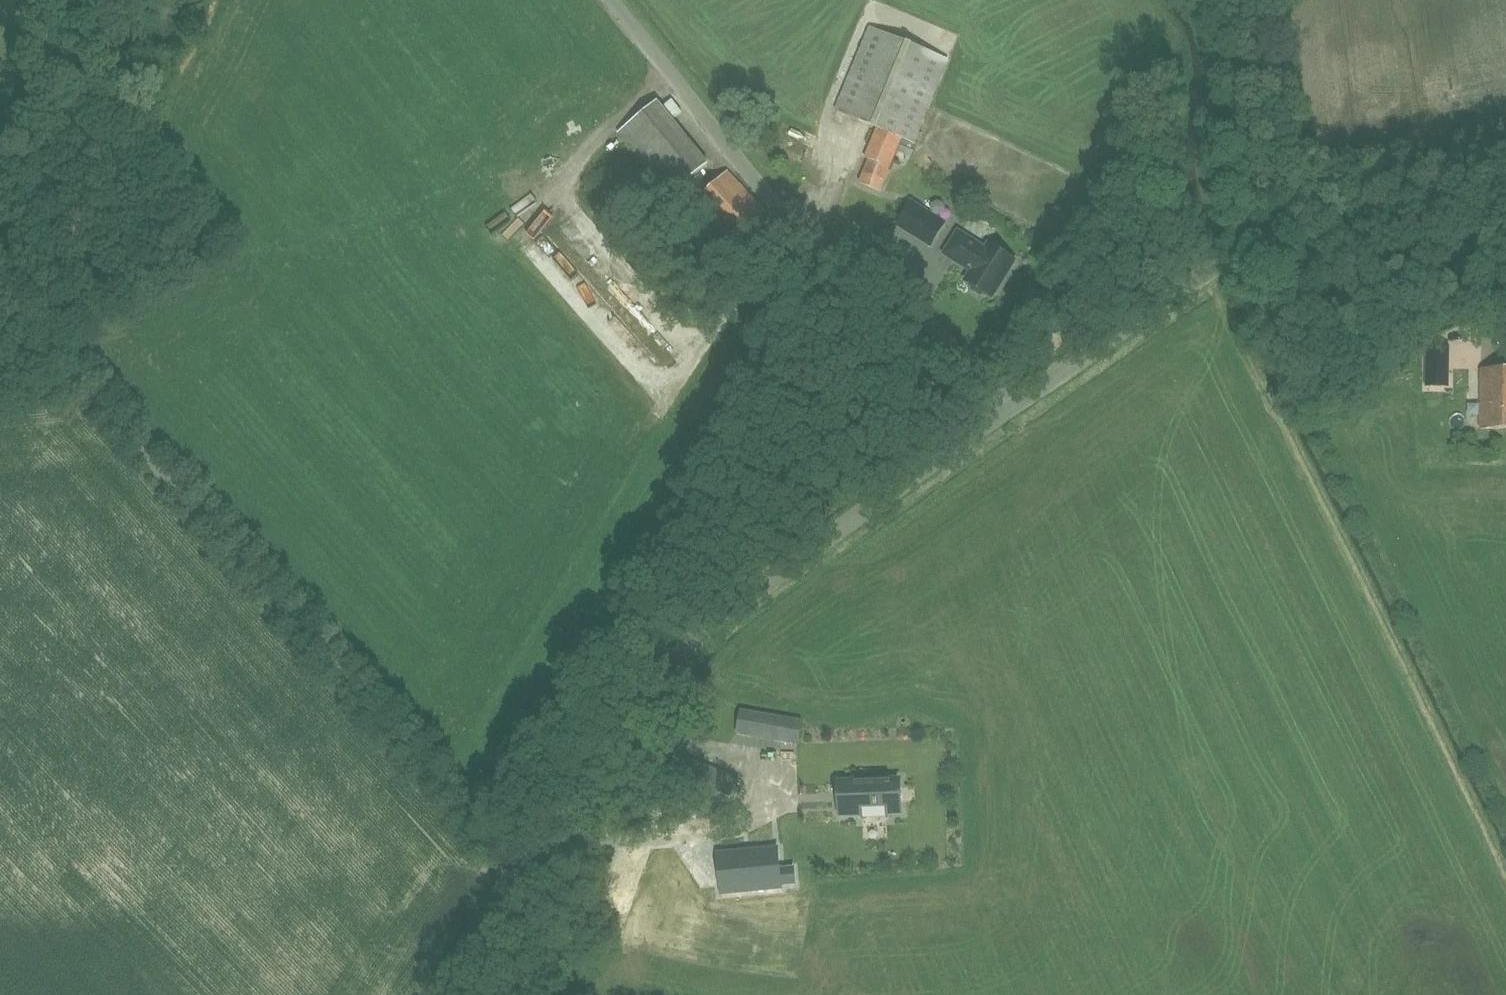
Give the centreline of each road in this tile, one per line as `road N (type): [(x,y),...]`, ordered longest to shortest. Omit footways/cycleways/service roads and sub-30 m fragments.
road 1 (unclassified): [(531,873),(0,300)]
road 2 (unclassified): [(531,873),(640,714),(760,587),(1004,415)]
road 3 (unclassified): [(1004,415),(924,316),(807,248),(602,0)]
road 4 (unclassified): [(1004,415),(1119,330),(1300,223),(1405,187),(1505,171)]
road 5 (unclassified): [(449,994),(531,873)]

